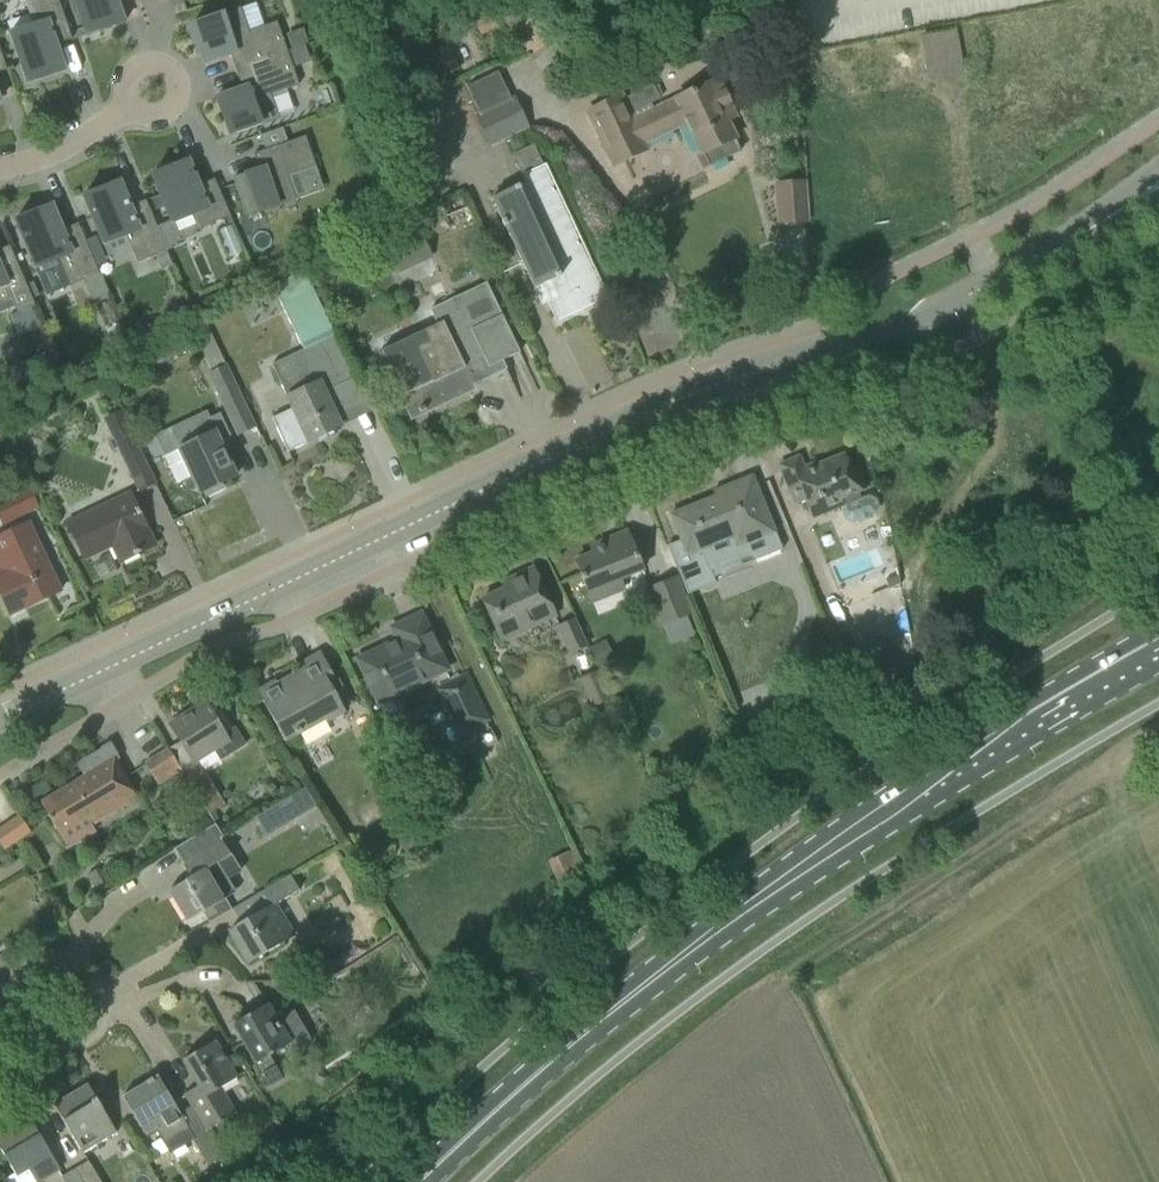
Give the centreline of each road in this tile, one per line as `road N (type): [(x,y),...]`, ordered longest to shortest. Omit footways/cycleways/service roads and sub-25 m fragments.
road 1 (unclassified): [(0,718),(680,401),(892,330),(994,285),(1126,206)]
road 2 (primary): [(420,1181),(559,1052),(770,891),(991,745),(1158,647)]
road 3 (track): [(1158,734),(776,978)]
road 4 (residential): [(17,1017),(36,1039),(64,1045),(90,1032),(104,993),(90,967),(63,955),(34,963),(16,987)]
road 5 (residential): [(126,115),(157,127),(177,116),(185,95),(170,67),(150,62),(131,69)]
road 6 (residential): [(126,115),(39,161),(0,171)]

